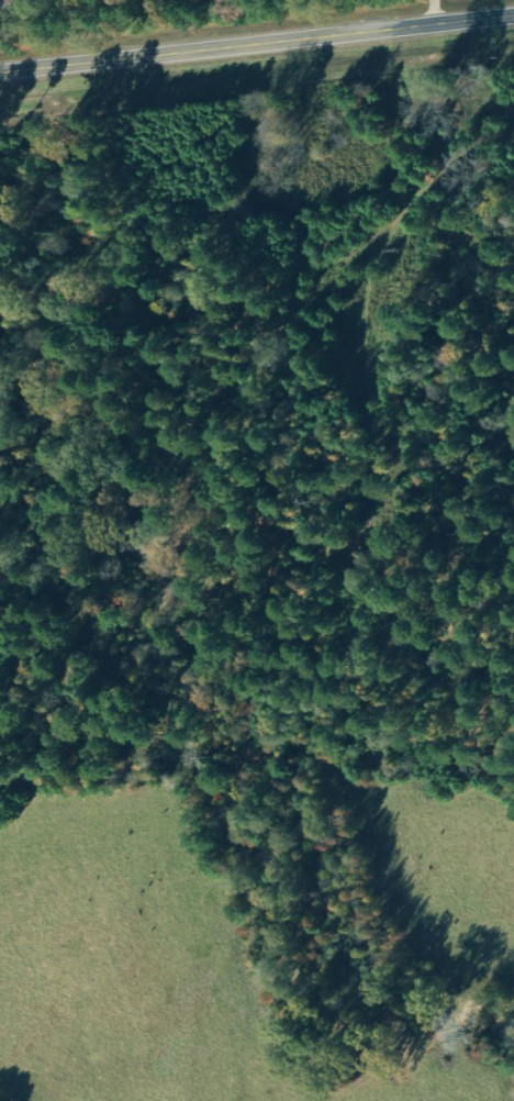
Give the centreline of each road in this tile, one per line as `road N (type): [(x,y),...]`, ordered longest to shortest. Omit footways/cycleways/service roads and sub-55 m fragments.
road 1 (tertiary): [(513,16),(0,73)]

